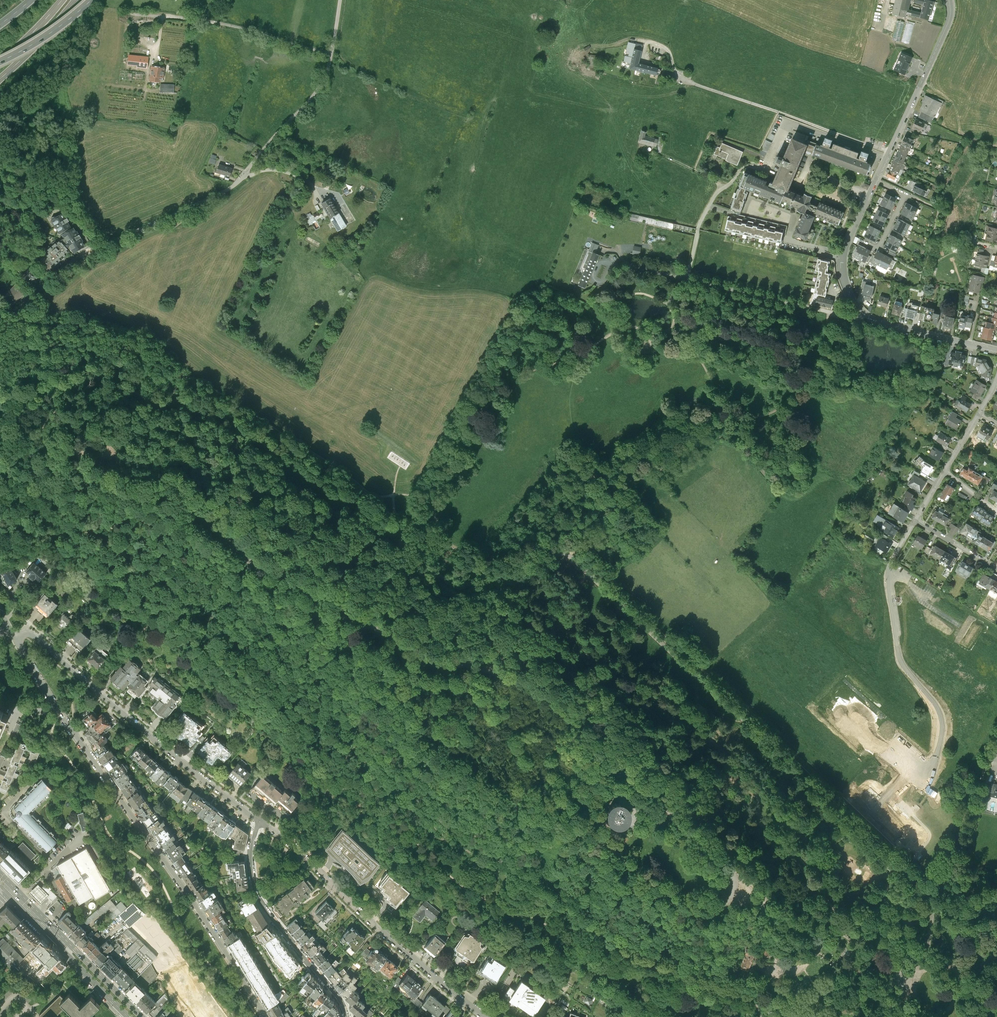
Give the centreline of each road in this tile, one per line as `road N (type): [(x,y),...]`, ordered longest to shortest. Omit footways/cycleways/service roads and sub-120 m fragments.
road 1 (unclassified): [(250,562),(389,770),(455,830),(633,937),(760,987),(777,1016)]
road 2 (unclassified): [(363,620),(350,649),(362,682),(512,804),(605,843),(681,906),(728,899),(736,884),(729,869)]
road 3 (track): [(62,511),(238,639),(345,782),(412,836)]
road 4 (track): [(753,989),(663,983),(469,890),(412,836),(366,773)]
road 5 (residential): [(16,638),(266,1016)]
road 6 (unclassified): [(729,869),(532,684),(433,658),(363,620)]
road 7 (track): [(323,753),(280,725),(209,651),(153,618),(67,541),(12,543)]
road 8 (unclassified): [(92,251),(202,204),(243,177),(324,82),(342,0)]
road 9 (track): [(458,592),(550,608),(603,677),(752,799)]
road 10 (residential): [(16,638),(39,639),(260,819)]
road 11 (residential): [(260,819),(487,1016)]
road 12 (track): [(267,472),(166,426),(90,370),(60,364),(0,382)]
road 13 (track): [(777,112),(684,80),(670,50),(657,42),(635,38),(602,51),(519,24)]
road 14 (tertiary): [(875,181),(842,259),(853,300),(887,326),(996,351)]
road 15 (residential): [(260,819),(251,856),(258,893),(346,1016)]
road 16 (track): [(767,983),(812,962),(838,915),(763,830)]
road 17 (tertiary): [(949,0),(948,24),(875,181)]
road 18 (track): [(423,570),(267,472)]
road 19 (primary): [(142,1016),(15,889)]
road 20 (primary): [(8,895),(127,1016)]
road 21 (track): [(505,582),(430,553),(401,529),(394,496)]
road 22 (track): [(624,607),(616,623),(623,637),(692,723)]
road 23 (unclassified): [(250,562),(363,620)]
road 24 (track): [(584,949),(623,988),(682,1016)]
road 25 (residential): [(0,328),(92,251)]

